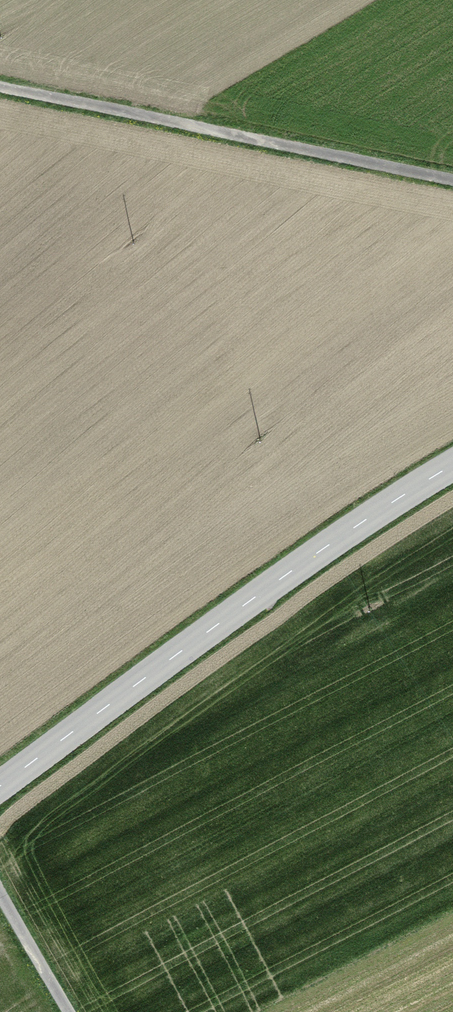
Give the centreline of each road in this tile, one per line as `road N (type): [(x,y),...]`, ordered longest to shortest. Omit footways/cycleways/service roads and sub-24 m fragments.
road 1 (secondary): [(0,785),(287,573),(452,464)]
road 2 (track): [(452,182),(0,86)]
road 3 (track): [(0,894),(69,1011)]

